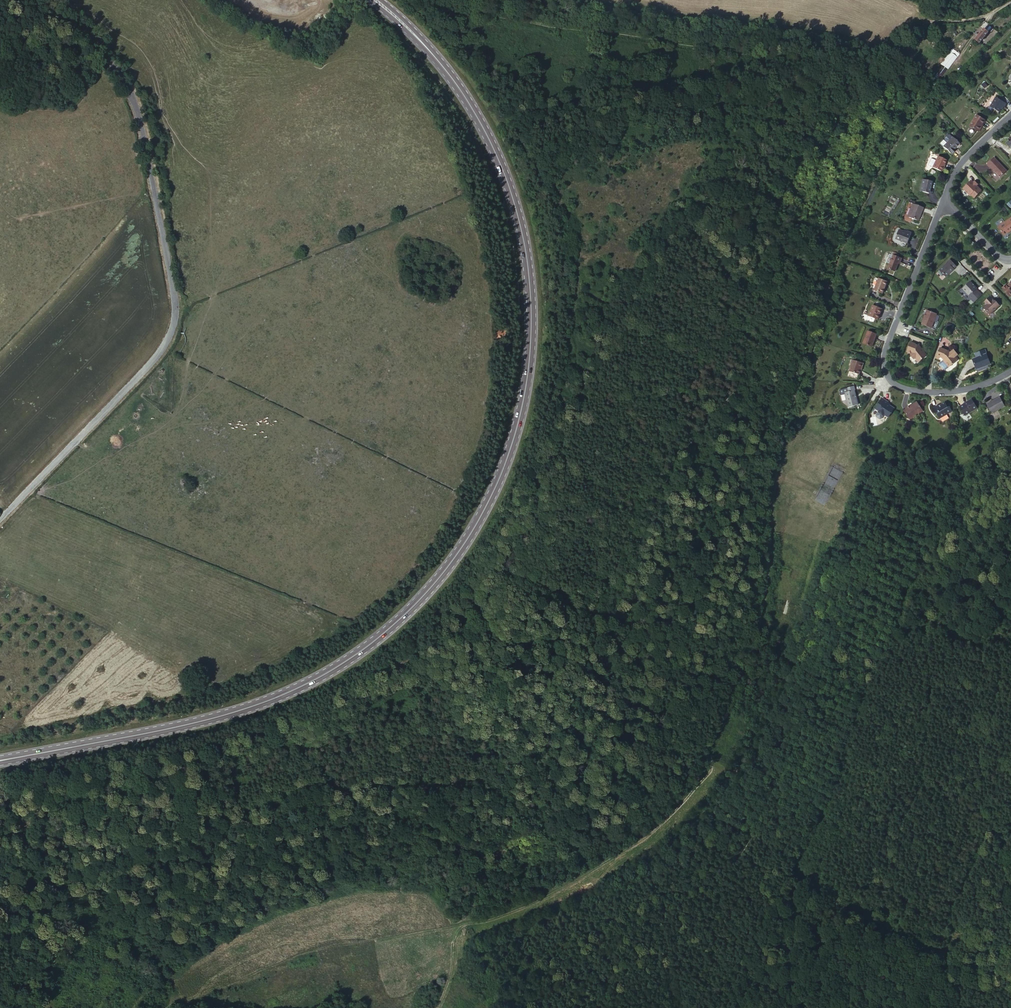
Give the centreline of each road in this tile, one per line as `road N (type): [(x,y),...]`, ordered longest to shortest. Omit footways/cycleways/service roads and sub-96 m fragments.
road 1 (secondary): [(375,0),(466,99),(505,175),(522,232),(531,305),(527,378),(490,499),(420,600),(322,676),(208,719),(0,761)]
road 2 (track): [(1009,0),(972,18),(924,22),(869,59),(713,49),(469,9)]
road 3 (residential): [(944,199),(886,345),(887,375),(903,387),(949,391),(1010,370)]

